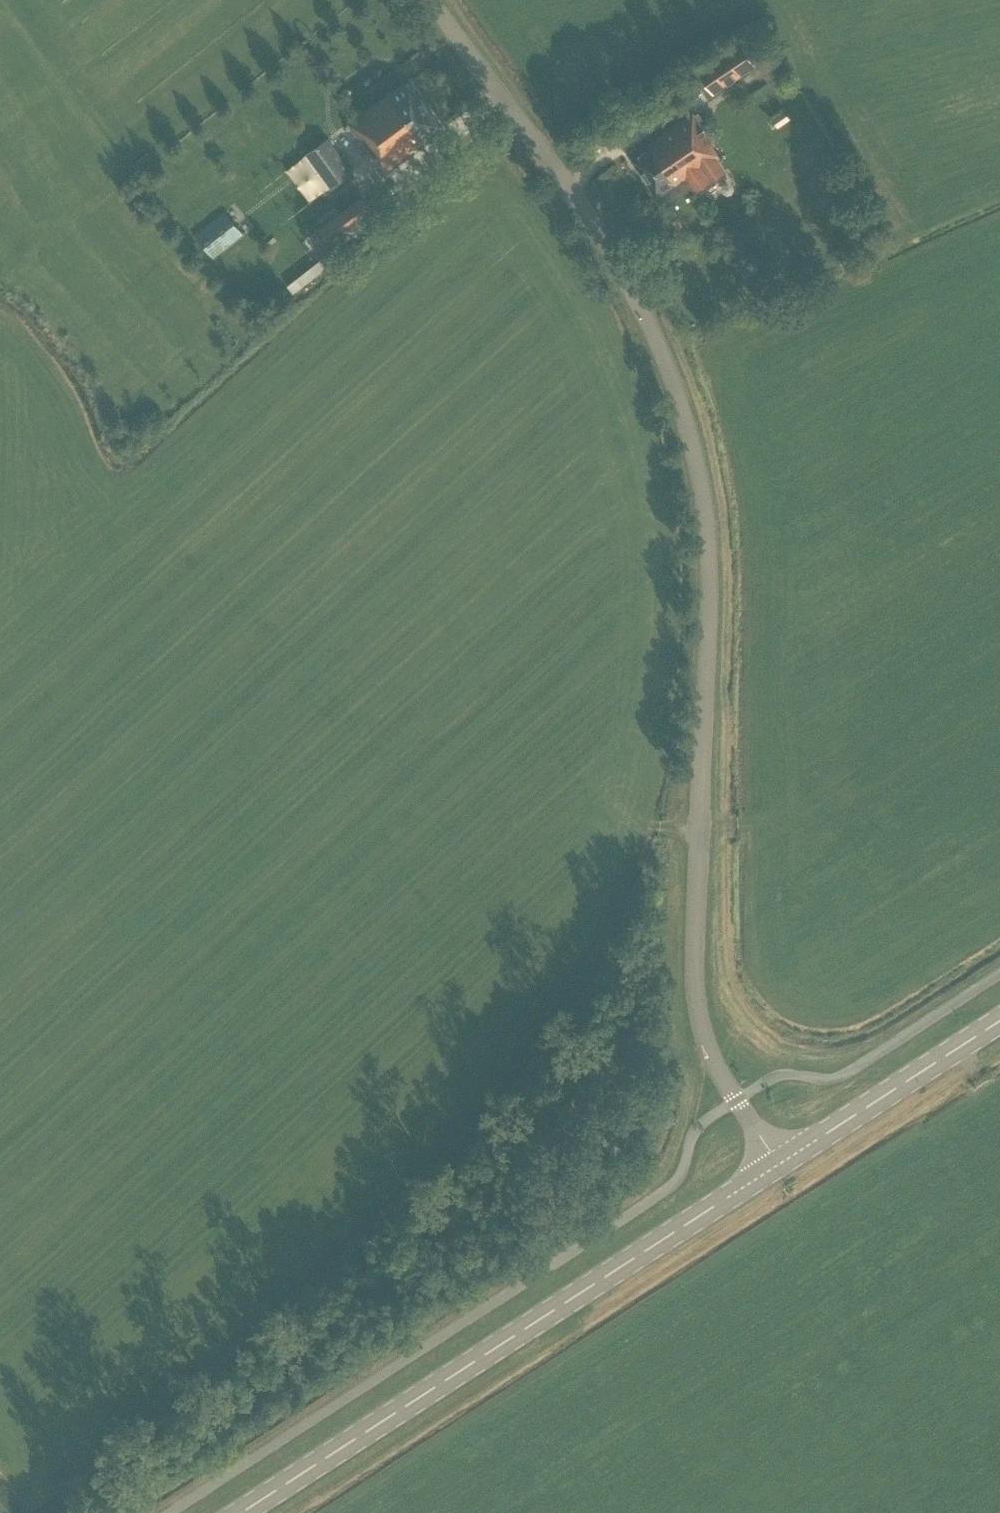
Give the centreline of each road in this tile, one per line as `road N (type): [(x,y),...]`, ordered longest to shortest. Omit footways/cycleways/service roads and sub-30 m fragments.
road 1 (unclassified): [(780,1165),(710,1055),(698,1010),(709,593),(691,443),(623,273),(431,0)]
road 2 (secondary): [(243,1512),(780,1165)]
road 3 (secondary): [(780,1165),(999,1022)]

